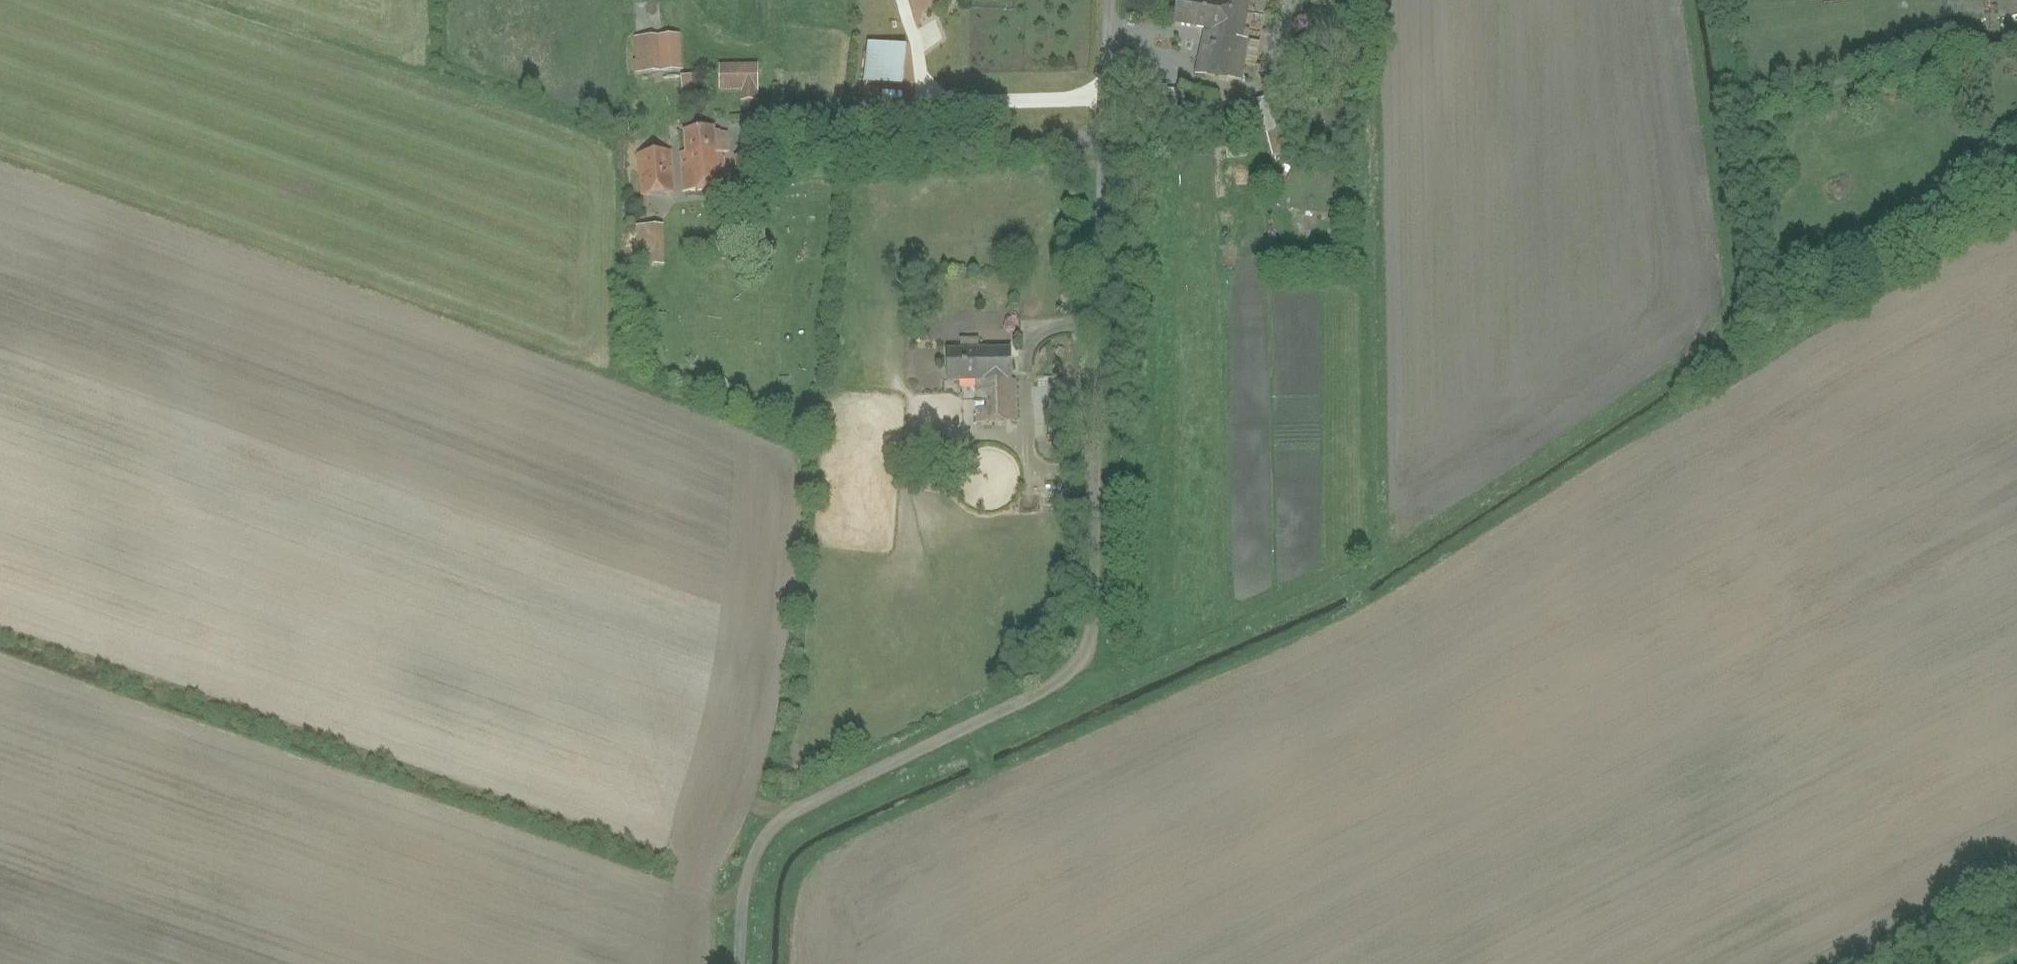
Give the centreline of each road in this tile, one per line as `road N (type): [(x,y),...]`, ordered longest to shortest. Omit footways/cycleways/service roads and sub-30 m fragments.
road 1 (unclassified): [(1116,0),(1099,636),(1076,666),(999,717),(802,800),(767,834),(750,878),(741,963)]

